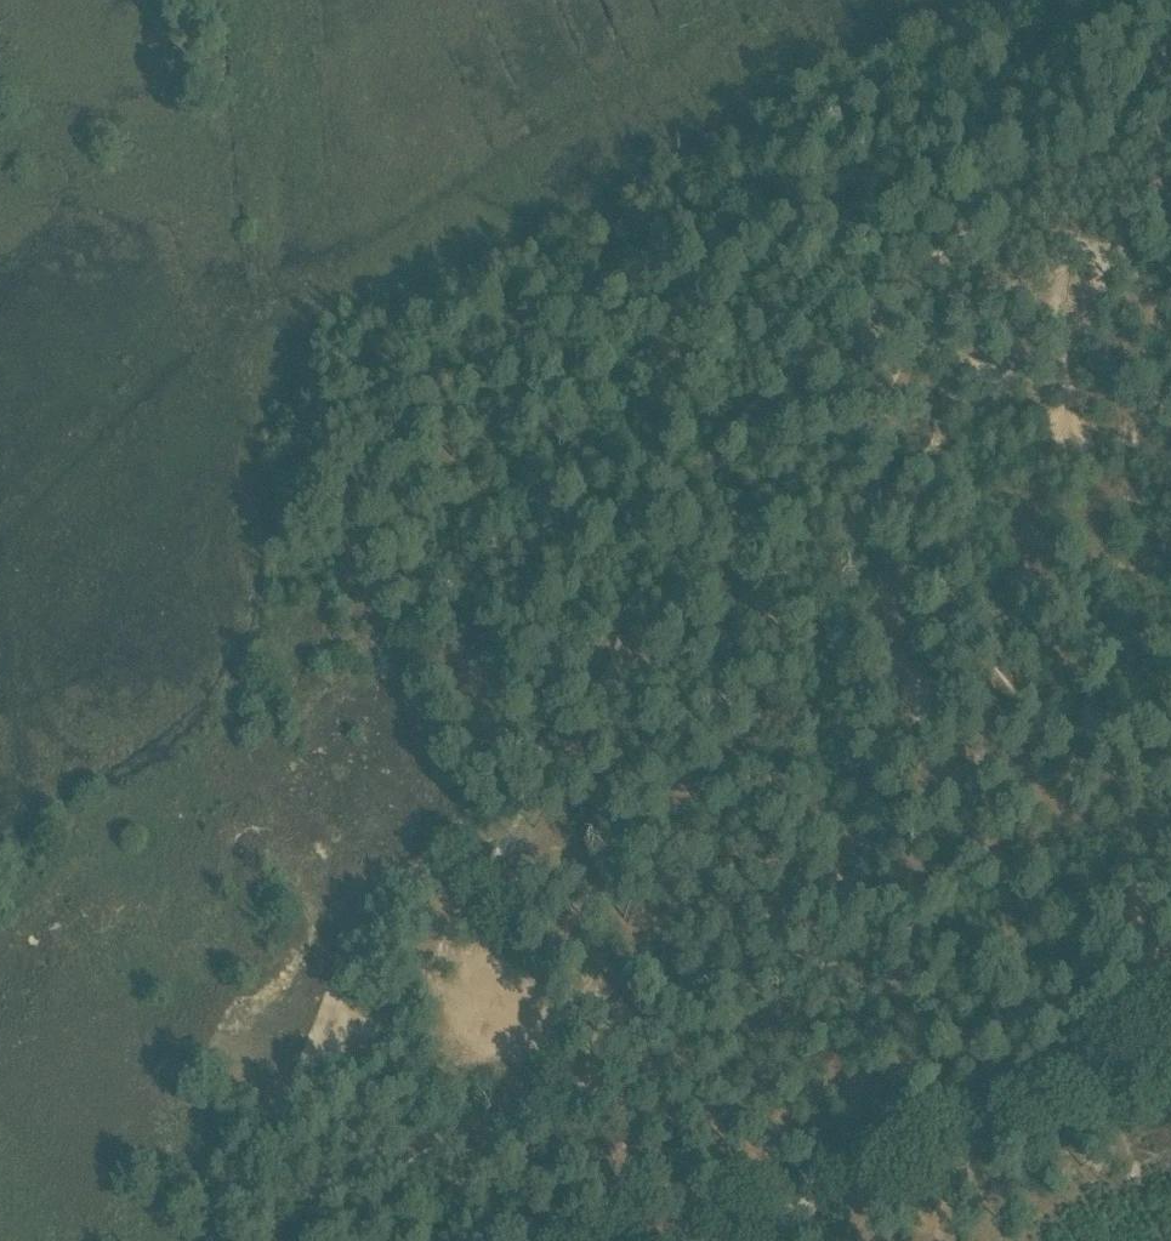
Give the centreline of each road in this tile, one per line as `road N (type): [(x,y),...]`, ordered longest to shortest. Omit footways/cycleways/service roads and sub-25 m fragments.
road 1 (track): [(721,1240),(1170,1038)]

